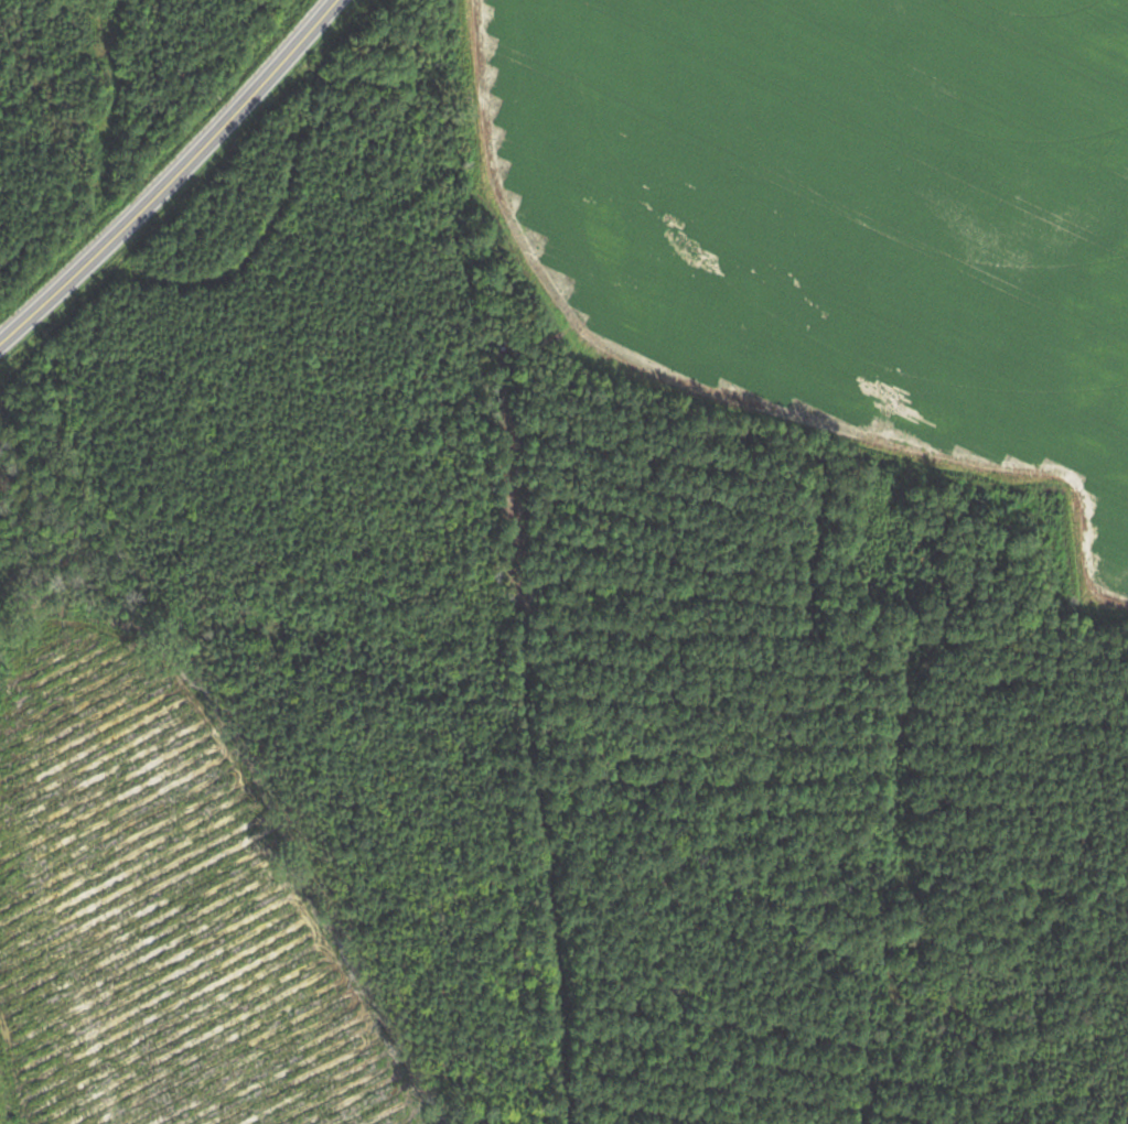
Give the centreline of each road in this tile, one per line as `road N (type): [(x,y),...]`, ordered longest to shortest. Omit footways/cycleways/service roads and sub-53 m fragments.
road 1 (secondary): [(0,342),(88,263),(337,0)]

